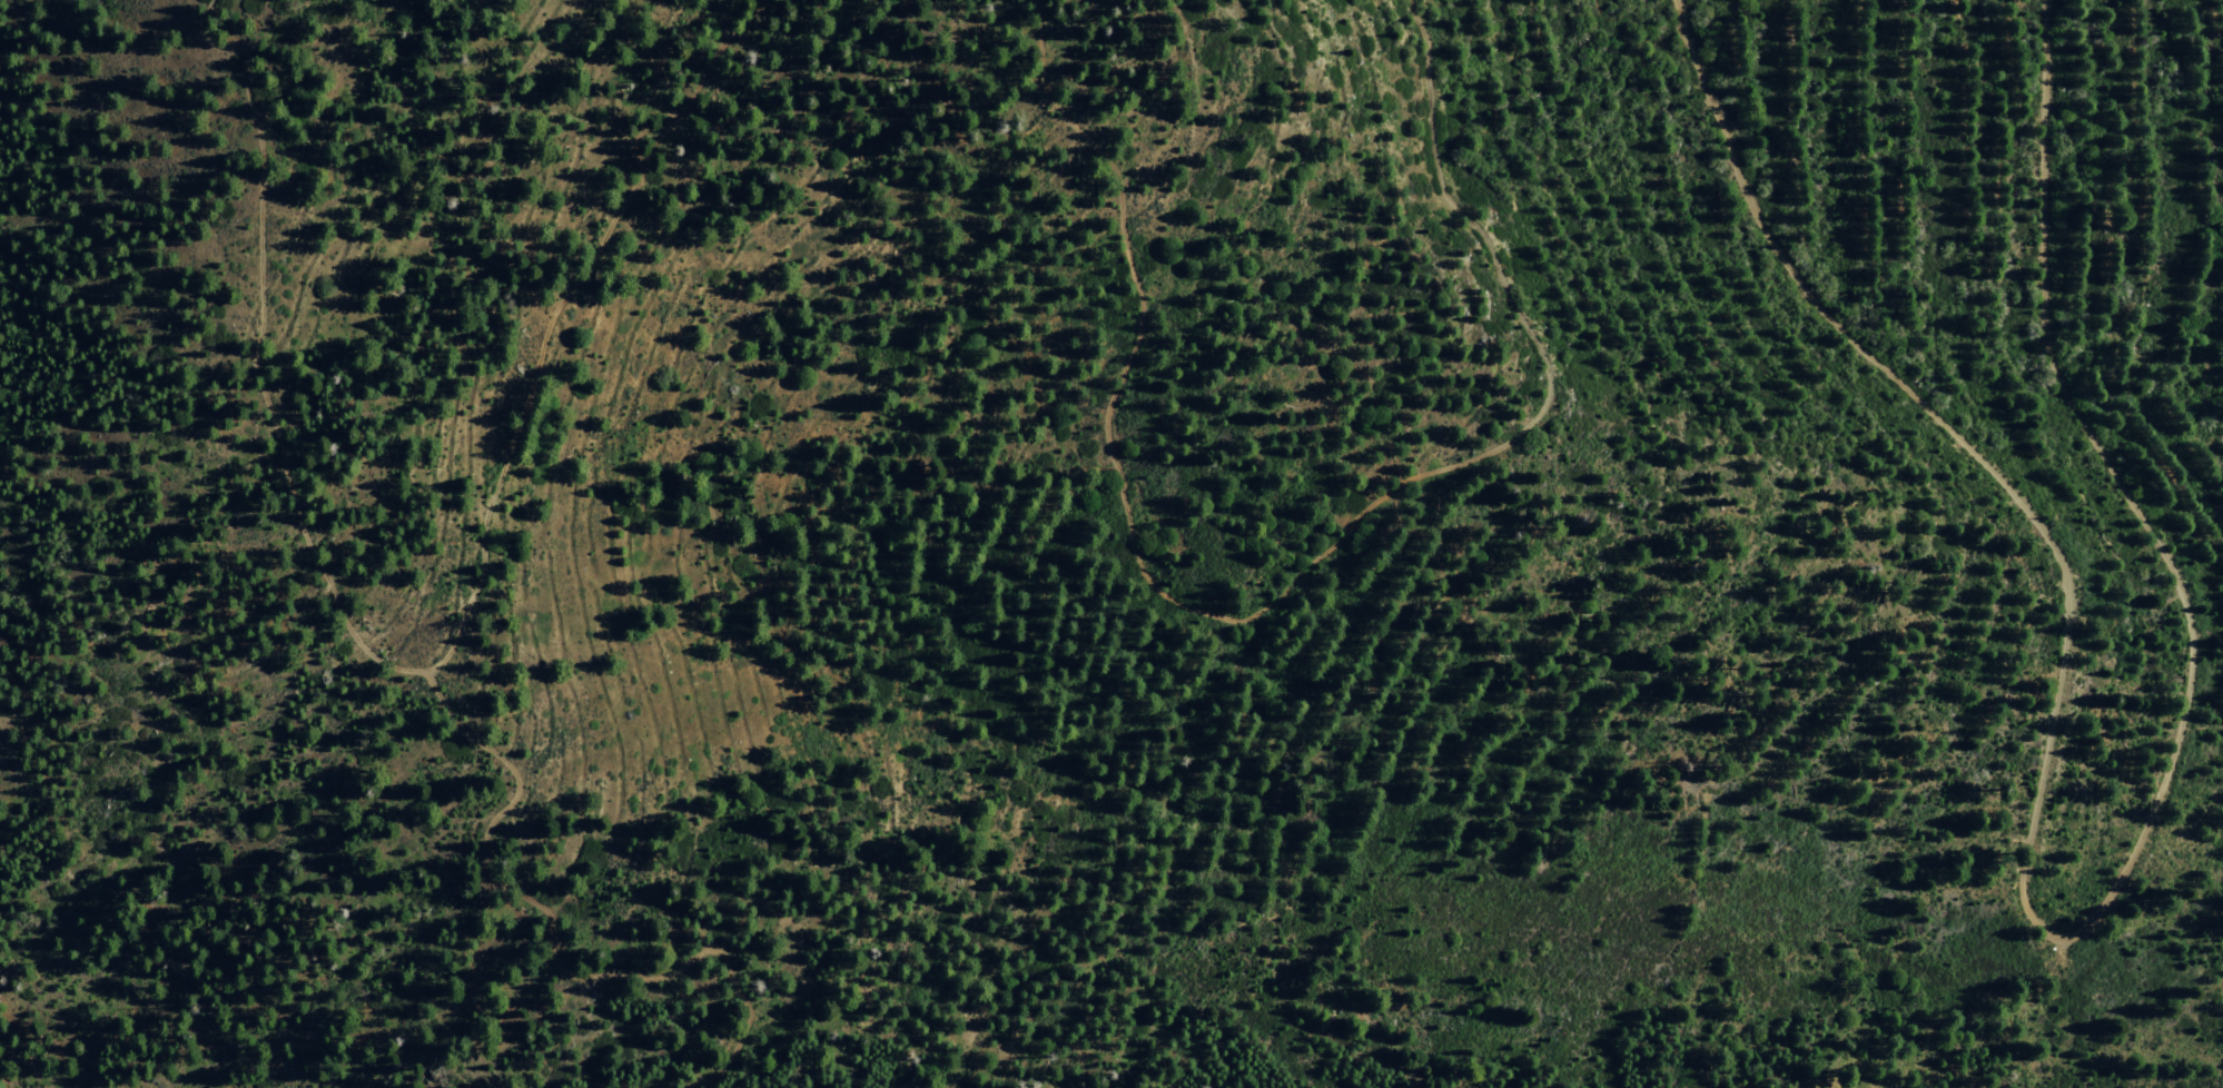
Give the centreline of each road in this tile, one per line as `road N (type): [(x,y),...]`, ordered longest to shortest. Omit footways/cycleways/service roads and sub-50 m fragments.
road 1 (track): [(1672,0),(1715,119),(1791,279),(1975,454),(2065,563),(2064,635),(2022,881),(2029,916),(2061,939),(2102,906),(2166,789),(2193,688),(2196,632),(2184,583),(2098,458),(2047,362),(2048,0)]

